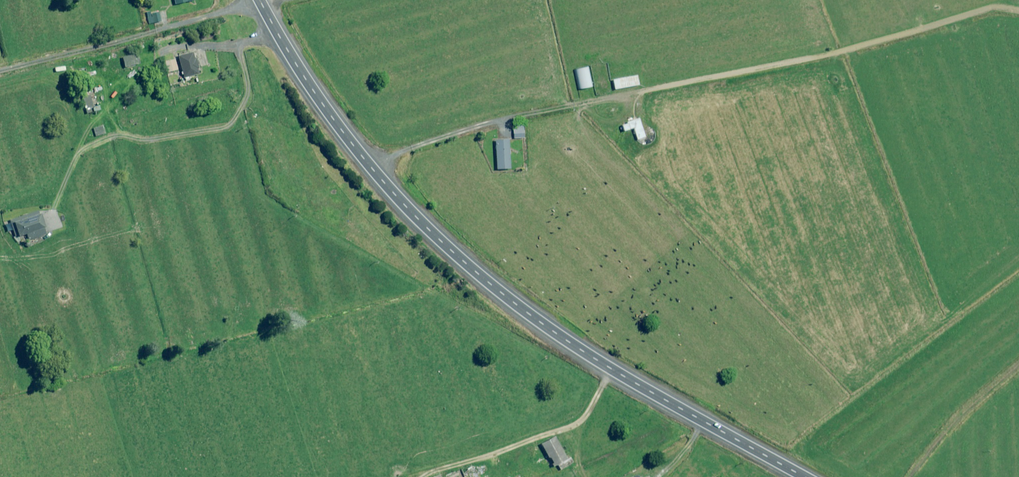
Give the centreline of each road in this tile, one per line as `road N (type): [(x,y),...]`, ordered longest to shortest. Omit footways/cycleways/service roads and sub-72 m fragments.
road 1 (trunk): [(809,476),(566,338),(448,247),(401,203),(329,114),(259,0)]
road 2 (track): [(1018,15),(546,108),(369,164)]
road 3 (track): [(0,76),(259,0)]

